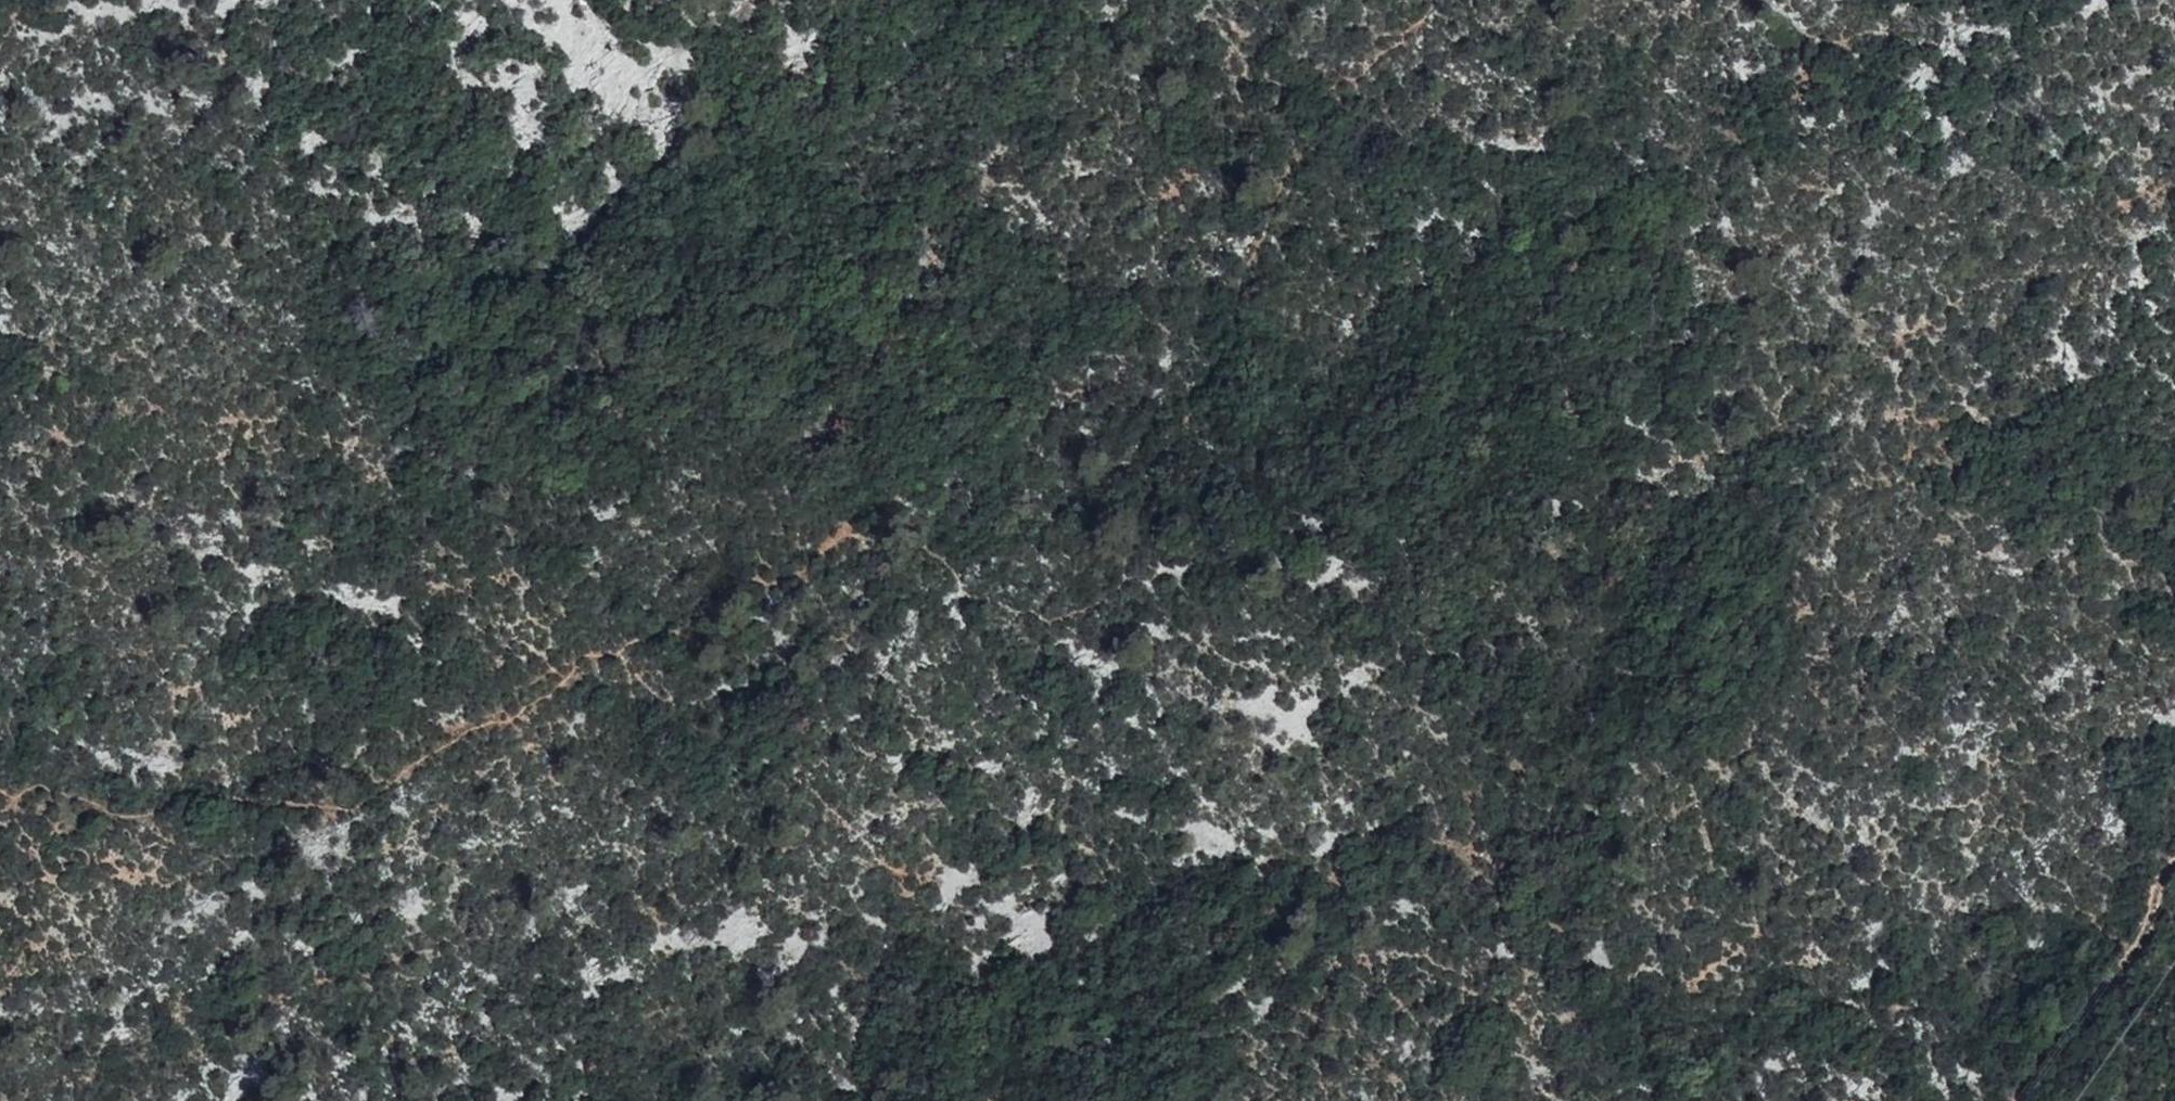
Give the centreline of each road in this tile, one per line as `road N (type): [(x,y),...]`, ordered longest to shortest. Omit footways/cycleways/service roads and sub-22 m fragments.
road 1 (track): [(2035,1100),(2145,971),(2174,917)]

